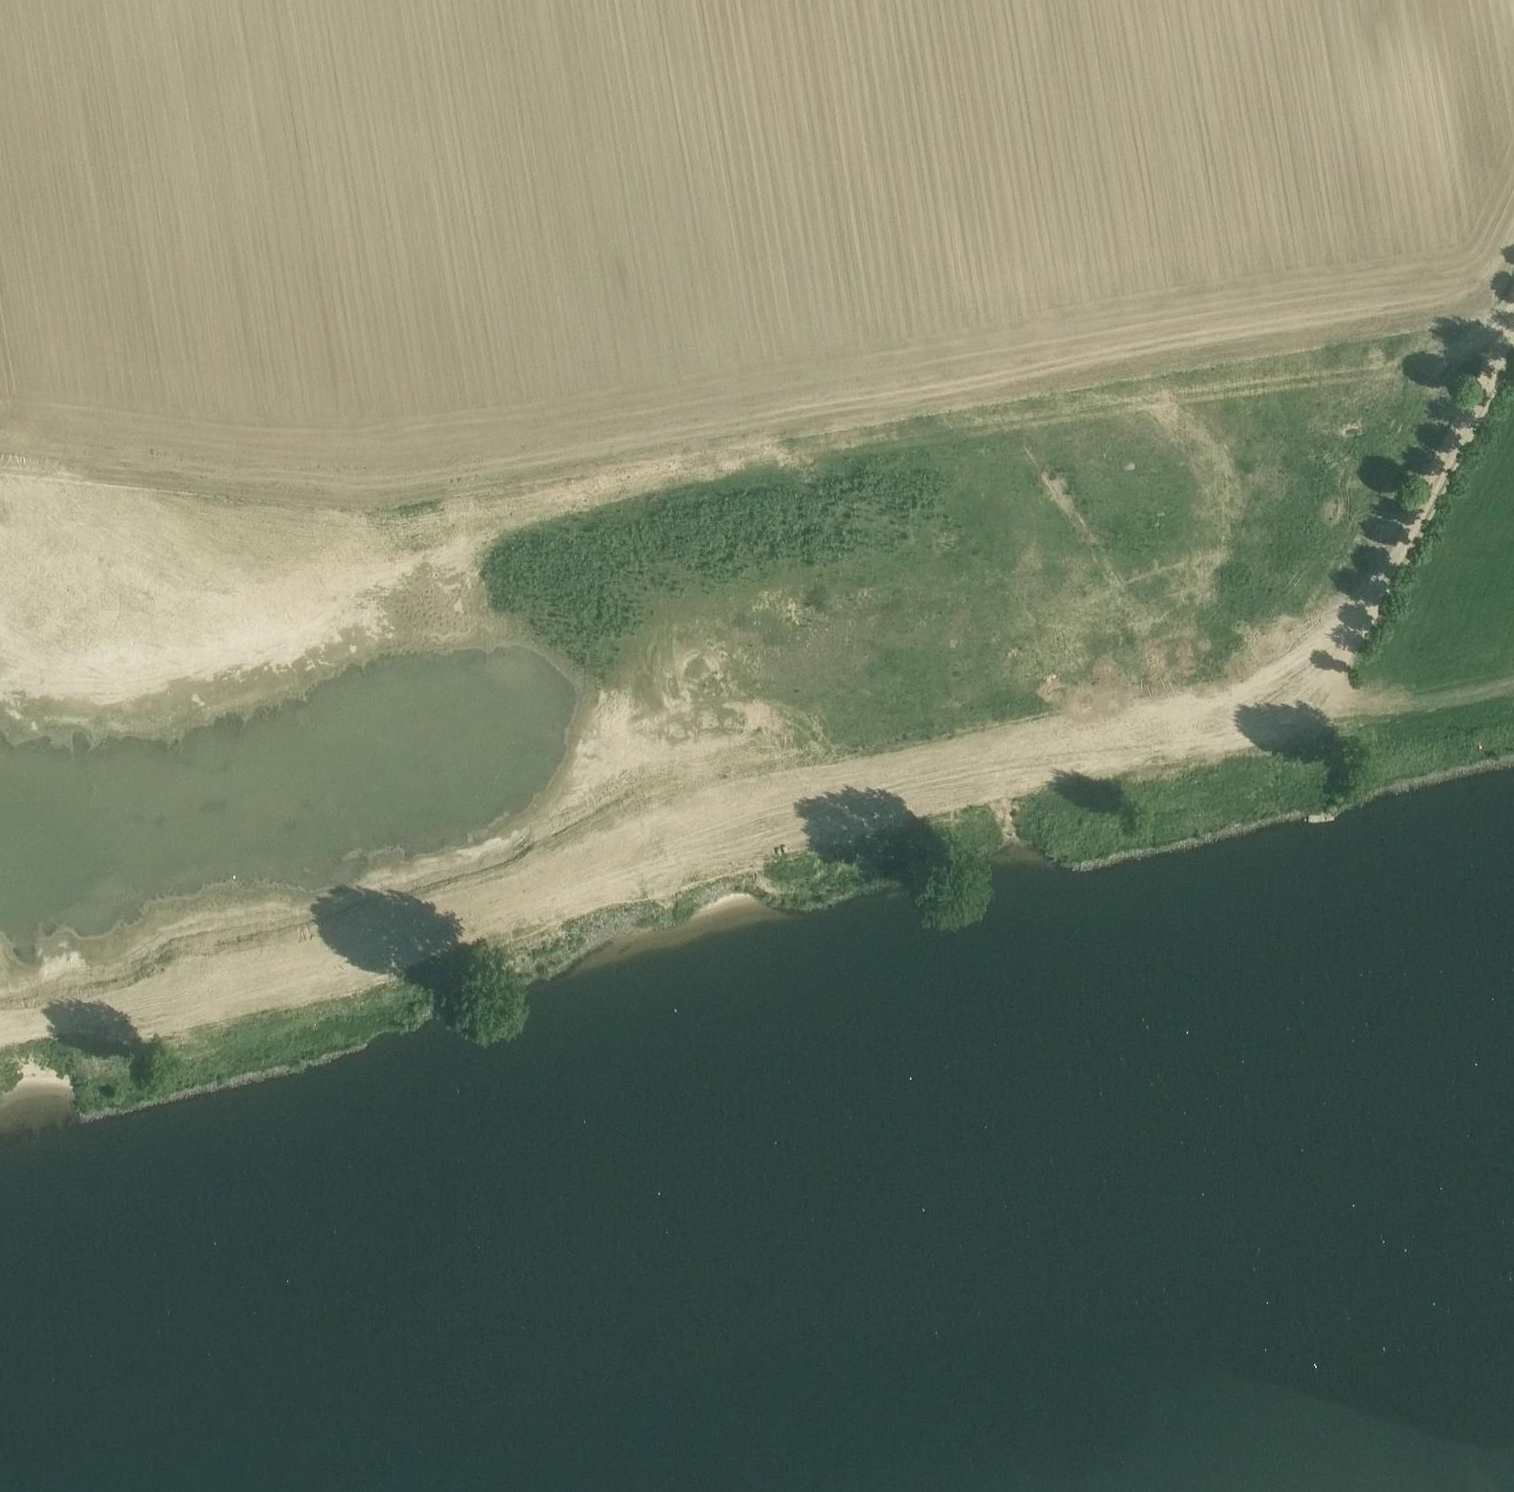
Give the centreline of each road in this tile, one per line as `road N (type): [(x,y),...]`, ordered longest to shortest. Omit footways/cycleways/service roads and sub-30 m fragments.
road 1 (unclassified): [(1347,667),(1513,321)]

